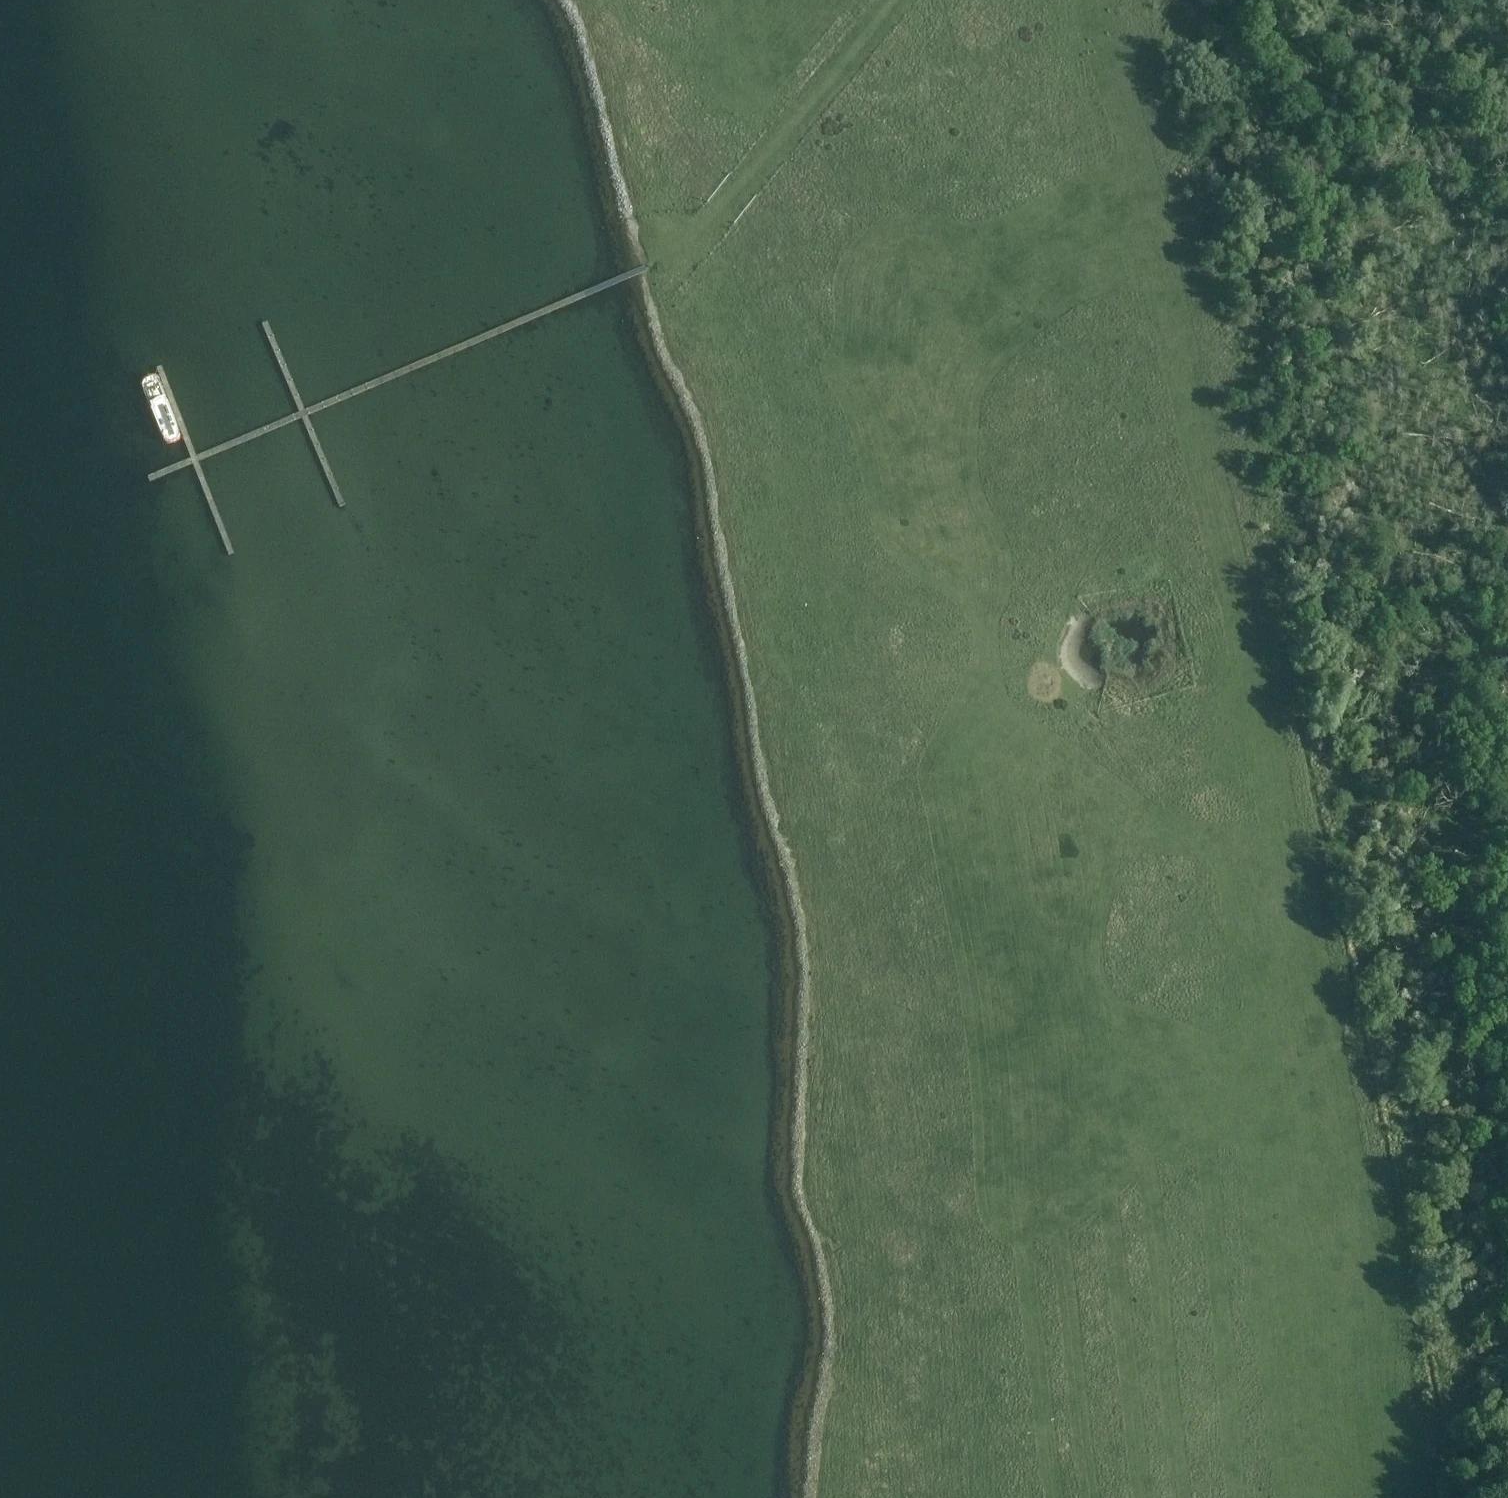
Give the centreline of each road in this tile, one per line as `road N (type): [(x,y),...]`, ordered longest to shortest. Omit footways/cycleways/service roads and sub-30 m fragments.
road 1 (track): [(708,235),(892,0)]

